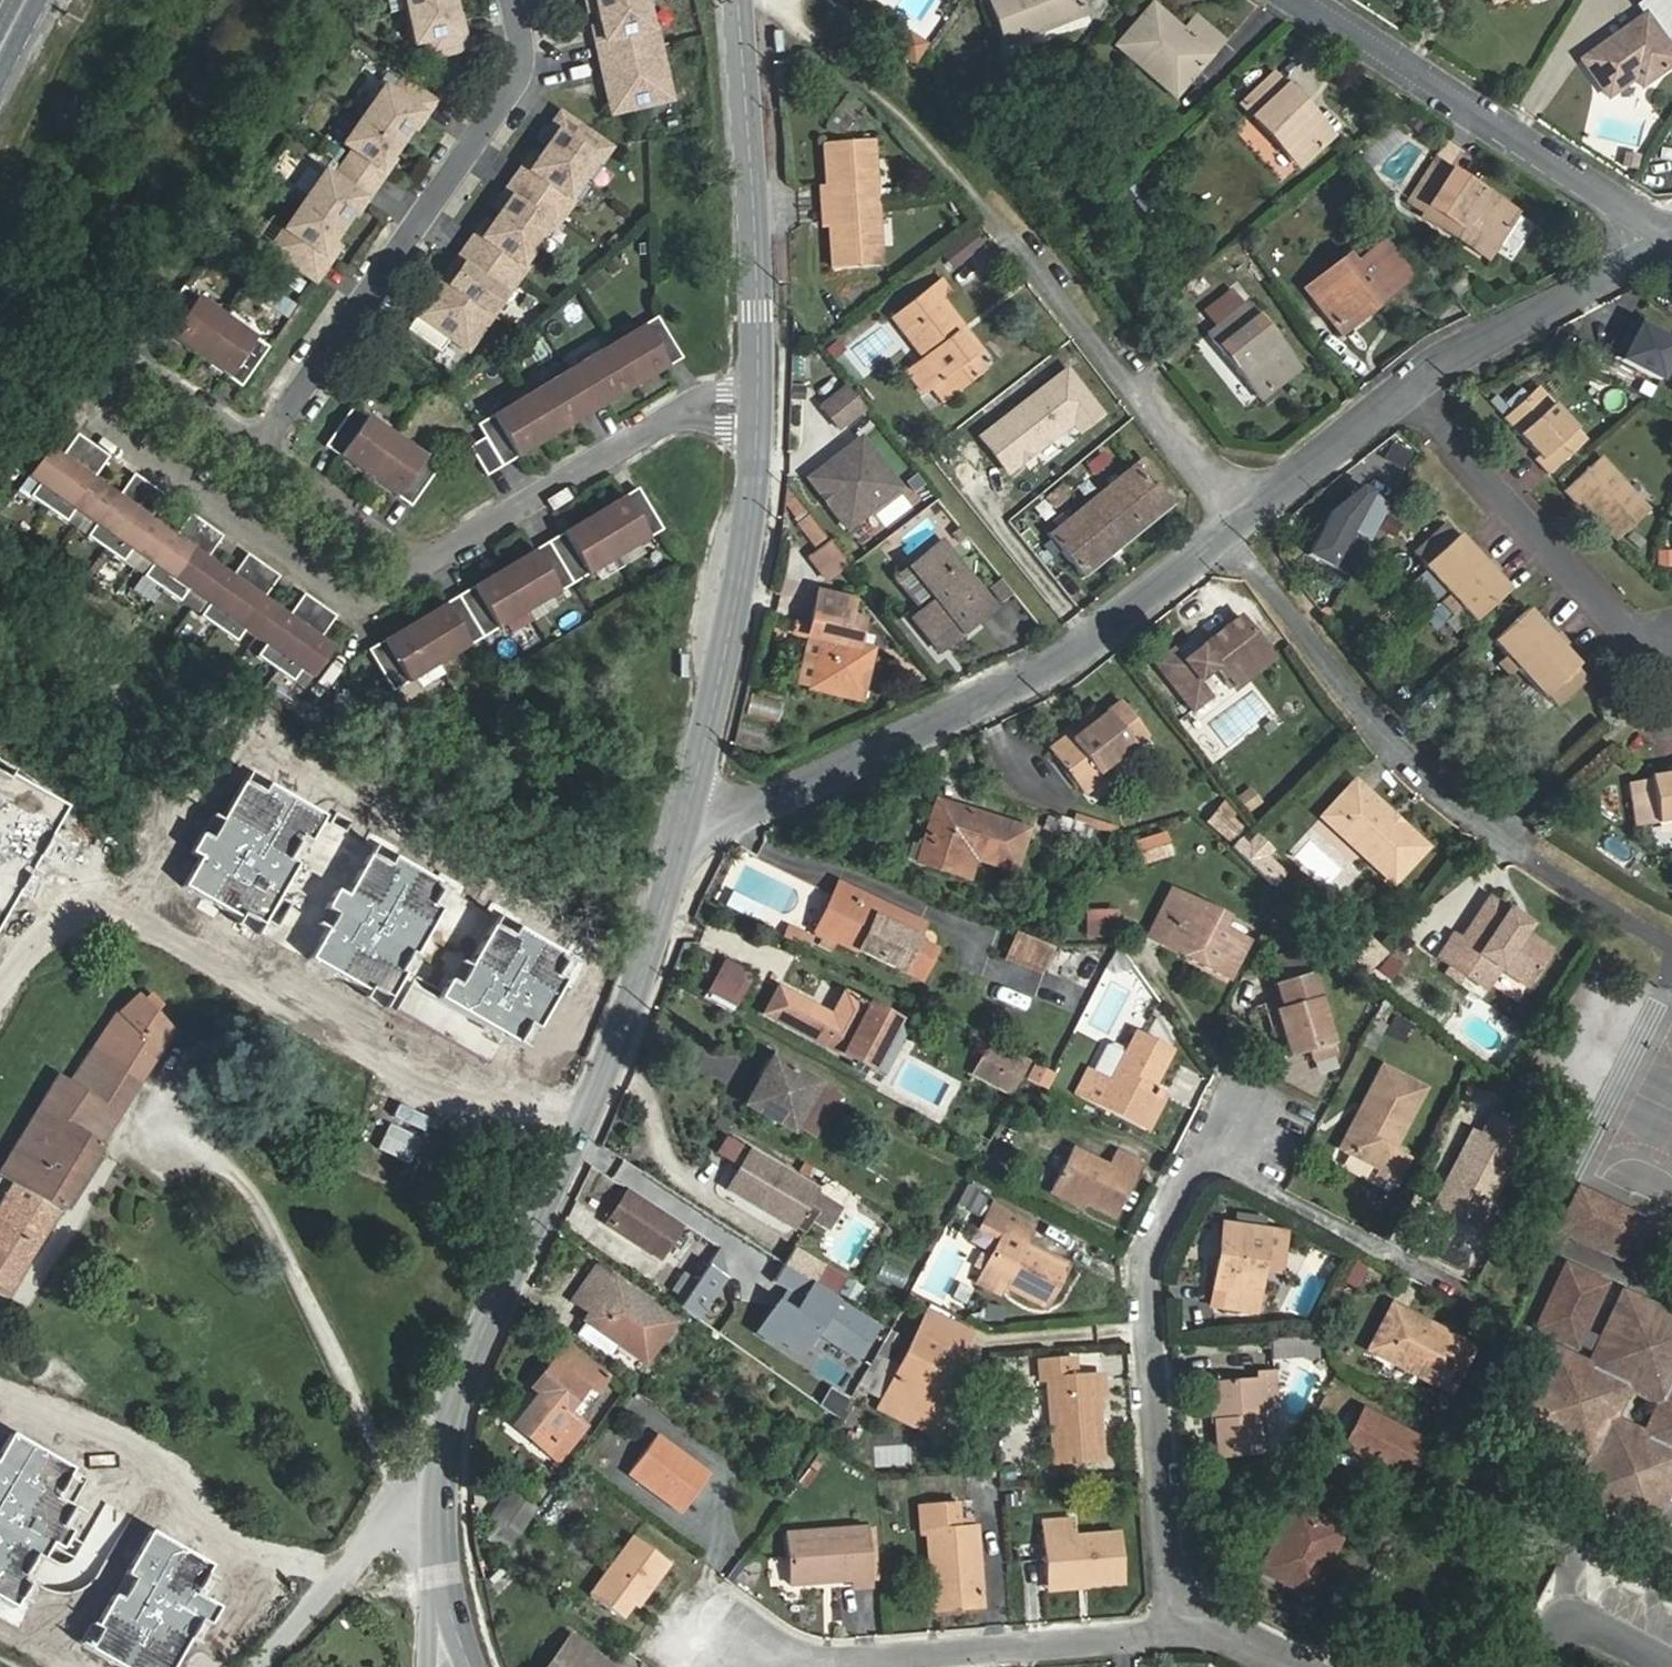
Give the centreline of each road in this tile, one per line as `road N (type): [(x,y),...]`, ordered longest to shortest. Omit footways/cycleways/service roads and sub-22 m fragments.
road 1 (unknown): [(0,976),(74,855),(574,1137)]
road 2 (residential): [(687,838),(1073,655),(1238,524)]
road 3 (tertiary): [(454,1418),(487,1322),(598,1091),(687,838)]
road 4 (residential): [(1238,524),(1386,733),(1459,807),(1532,863),(1671,944)]
road 5 (residential): [(255,452),(147,375),(112,424),(360,602),(417,568)]
road 6 (residential): [(1178,1612),(1143,1258),(1237,1090)]
road 7 (residential): [(255,452),(517,84),(524,43),(516,0)]
road 8 (residential): [(1178,1612),(750,1659),(718,1638)]
road 9 (tertiary): [(687,838),(751,555),(761,393)]
road 10 (residential): [(1298,0),(1670,246)]
road 11 (tertiary): [(761,393),(744,0)]
road 12 (residential): [(761,393),(692,407),(417,568)]
road 13 (track): [(1022,245),(869,88),(744,5)]
road 14 (unknown): [(319,1592),(0,1406)]
road 15 (residential): [(1671,644),(1626,631),(1414,392)]
road 16 (residential): [(1022,245),(1238,524)]
road 17 (residential): [(258,1666),(454,1418)]
road 18 (residential): [(1414,392),(1670,246)]
road 19 (residential): [(1238,524),(1414,392)]
road 20 (tertiary): [(441,1621),(454,1418)]
road 21 (residential): [(417,568),(255,452)]
road 22 (residential): [(1669,1666),(1566,1609),(1535,1666)]
road 23 (residential): [(1288,1666),(1178,1612)]

